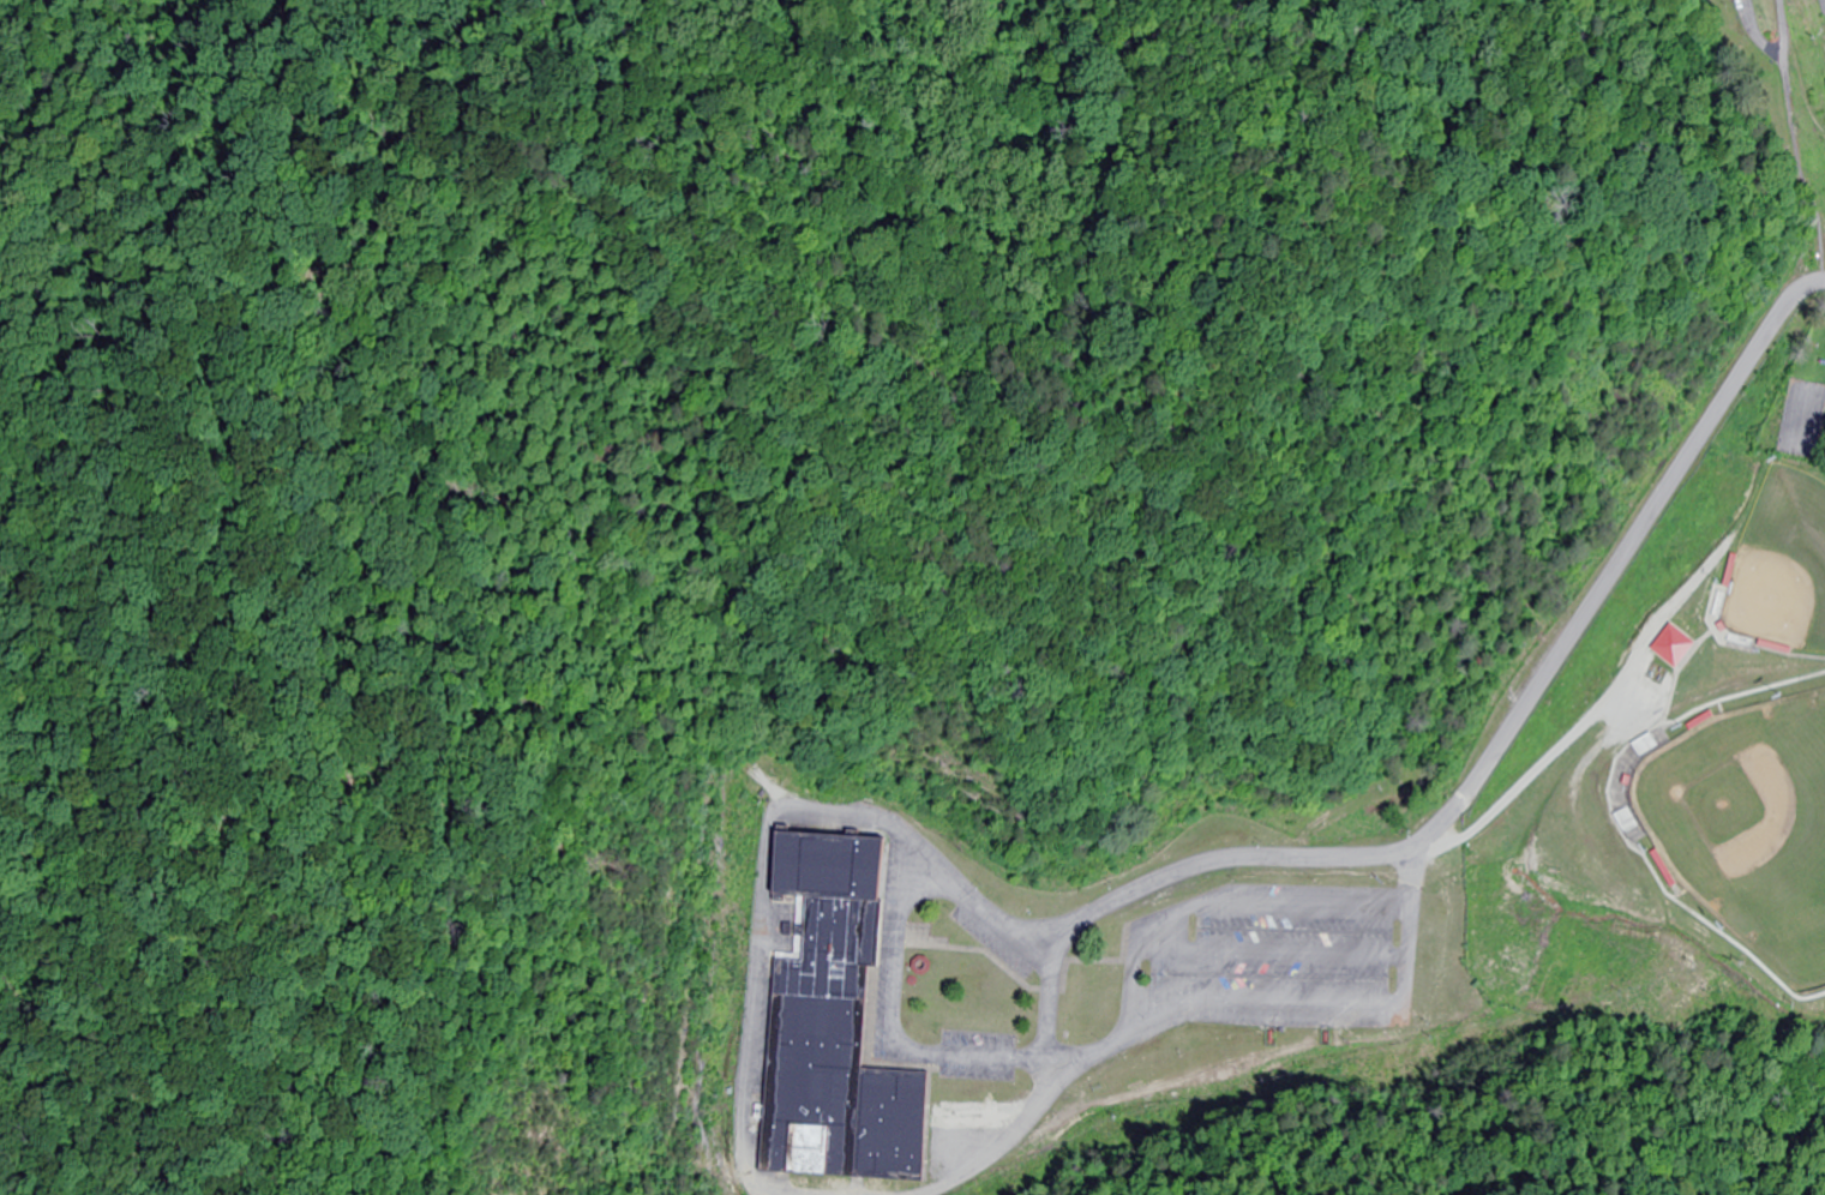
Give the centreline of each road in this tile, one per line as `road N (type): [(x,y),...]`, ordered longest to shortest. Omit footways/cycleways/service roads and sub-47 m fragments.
road 1 (residential): [(1824,281),(1791,298),(1748,352),(1489,763),(1416,852),(1399,1001),(1377,1008),(1206,997),(1171,1007),(1097,1050),(1032,1057)]

